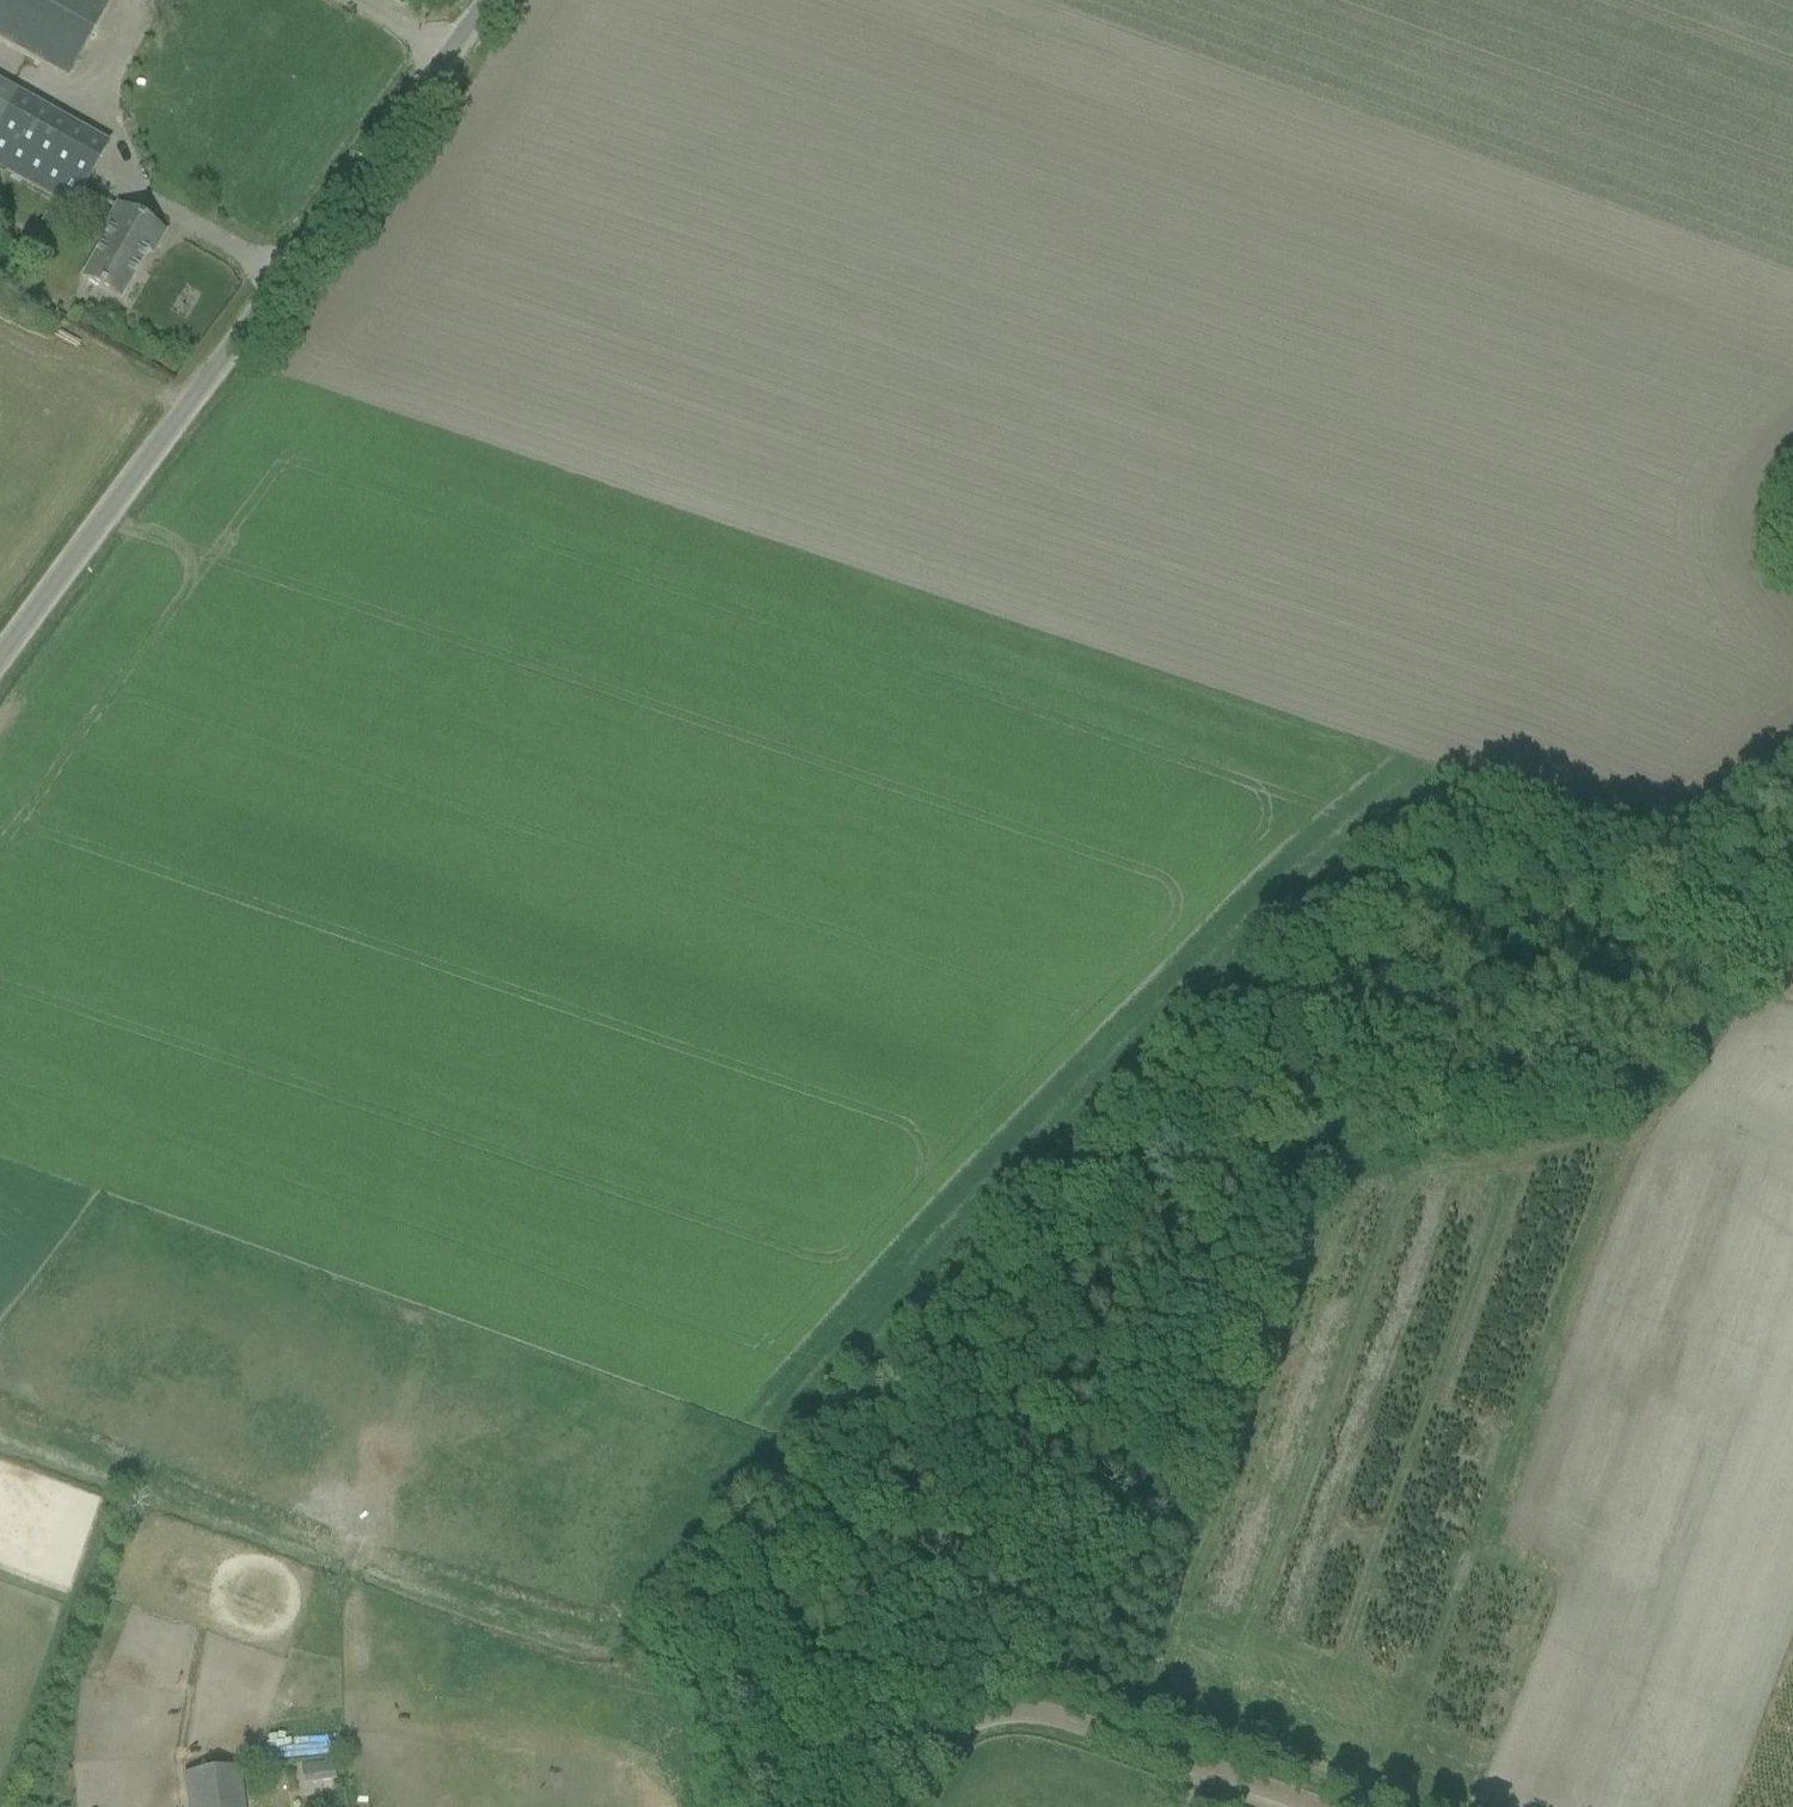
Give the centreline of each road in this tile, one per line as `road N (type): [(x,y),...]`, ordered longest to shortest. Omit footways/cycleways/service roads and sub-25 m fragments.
road 1 (unclassified): [(0,643),(481,0)]
road 2 (unclassified): [(1312,1806),(1041,1714),(998,1715),(962,1728),(890,1806)]

